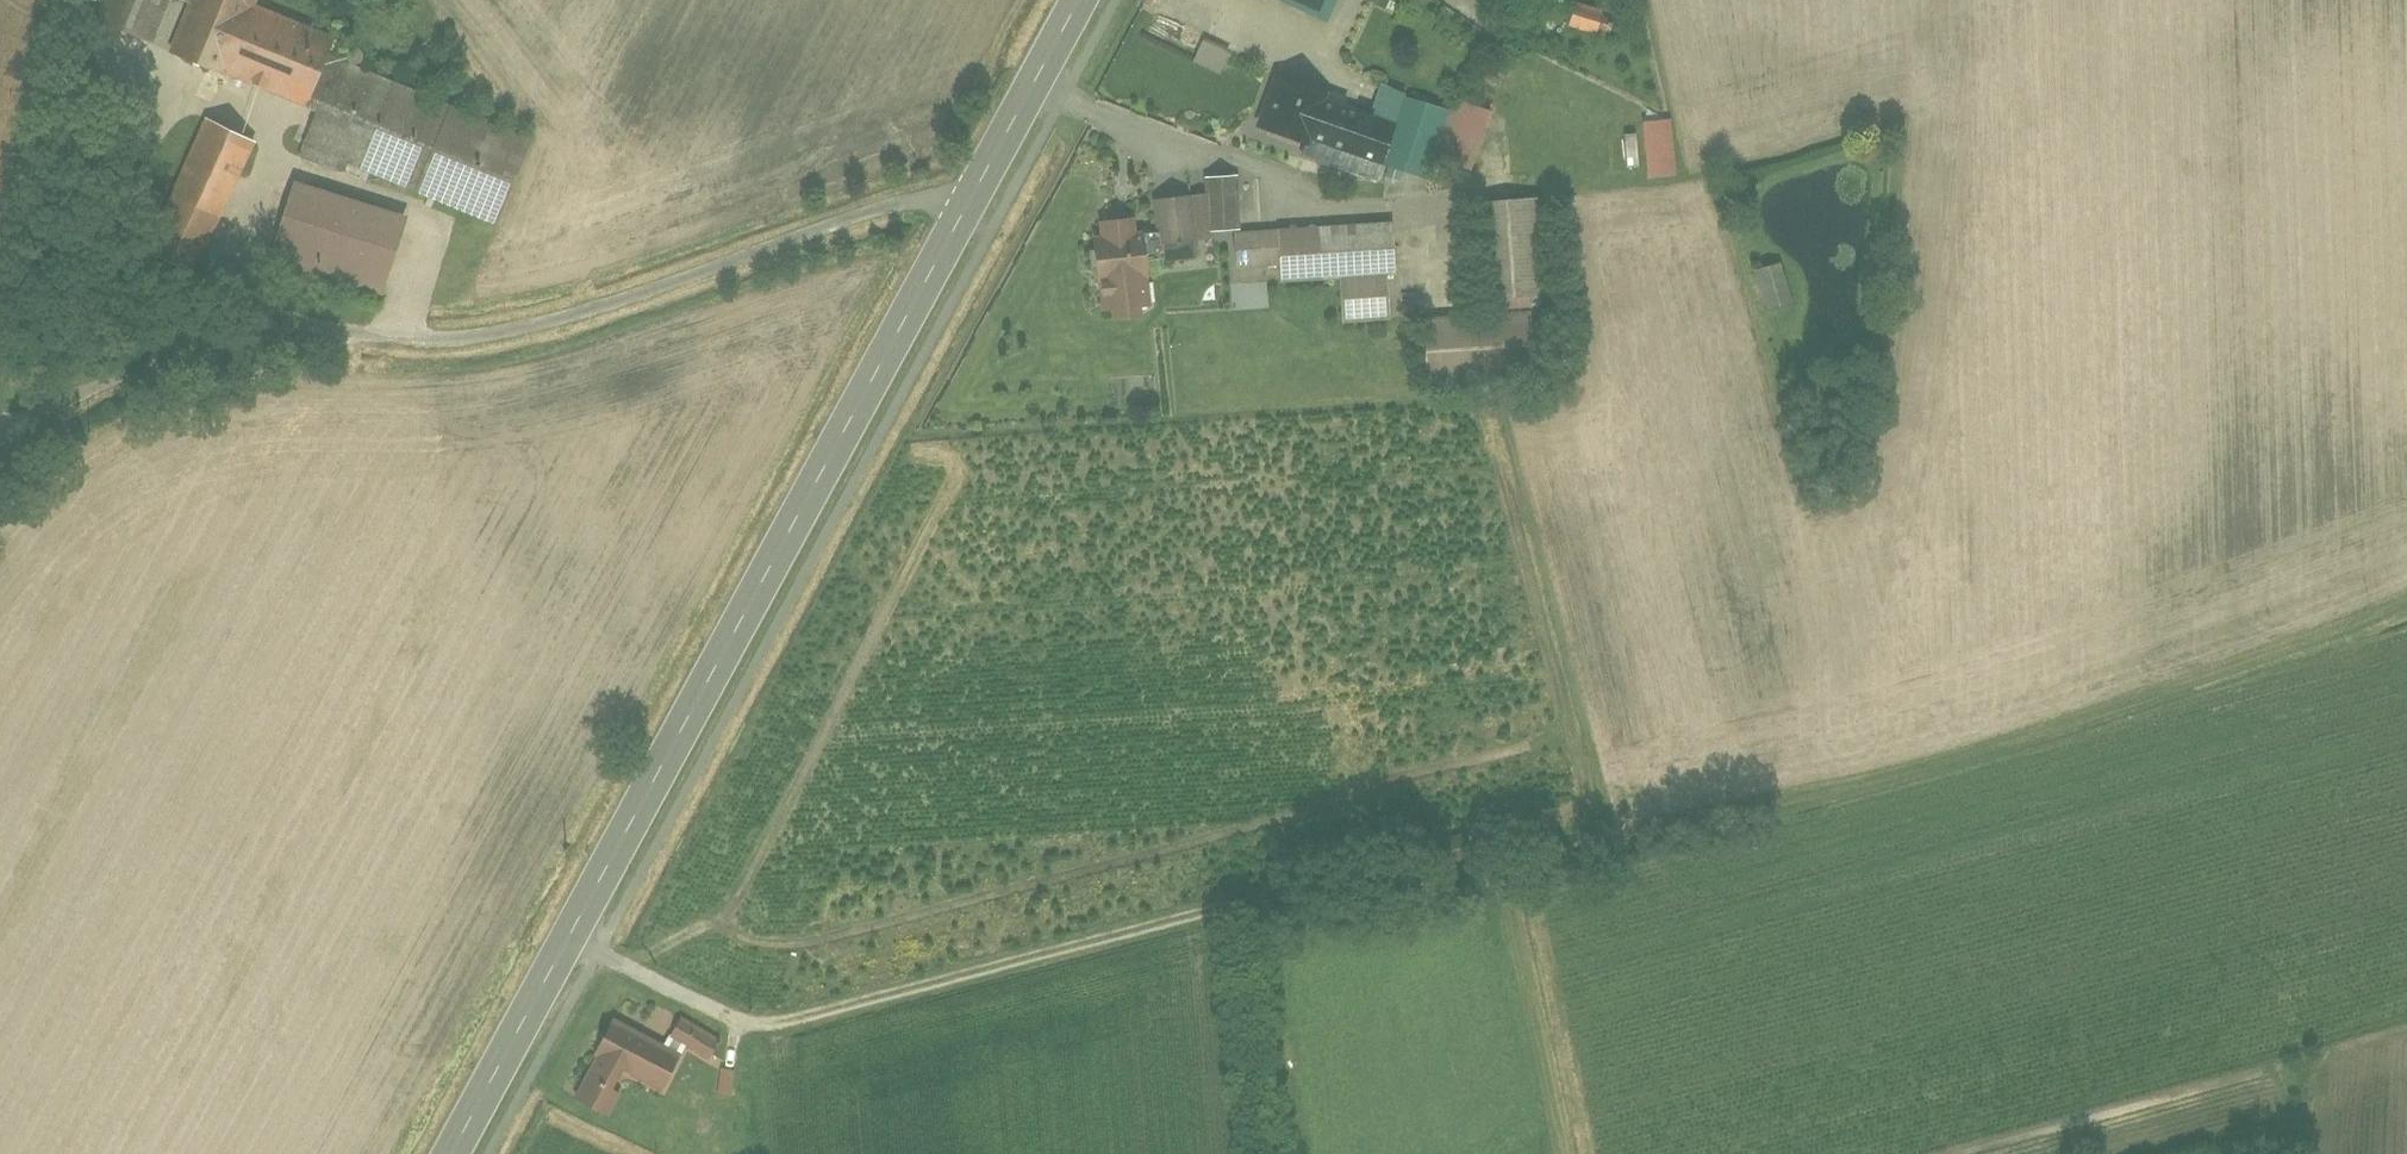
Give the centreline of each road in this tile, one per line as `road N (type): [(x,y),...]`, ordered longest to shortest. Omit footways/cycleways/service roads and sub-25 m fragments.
road 1 (tertiary): [(967,211),(451,1153)]
road 2 (residential): [(0,440),(188,340),(248,323),(483,335),(593,308),(928,196),(967,211)]
road 3 (track): [(741,1021),(759,1024),(1286,897)]
road 4 (tertiary): [(1084,0),(967,211)]

